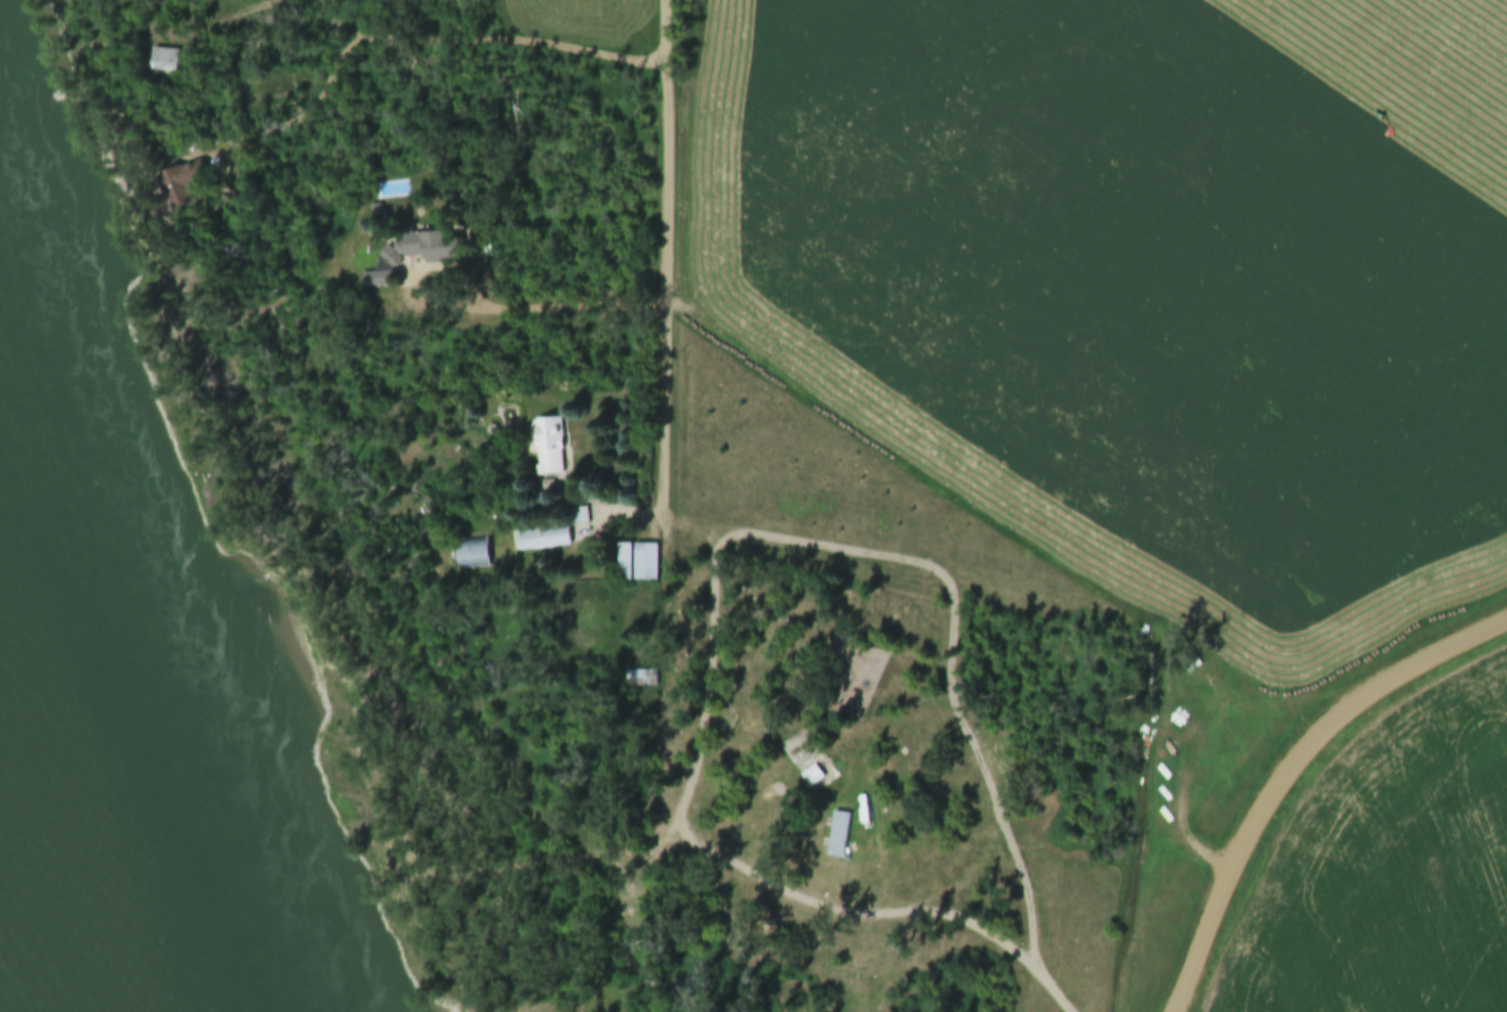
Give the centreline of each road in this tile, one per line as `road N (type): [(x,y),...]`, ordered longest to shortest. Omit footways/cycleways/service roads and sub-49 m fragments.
road 1 (residential): [(1146,1011),(1341,695),(1506,618)]
road 2 (residential): [(662,520),(671,0)]

